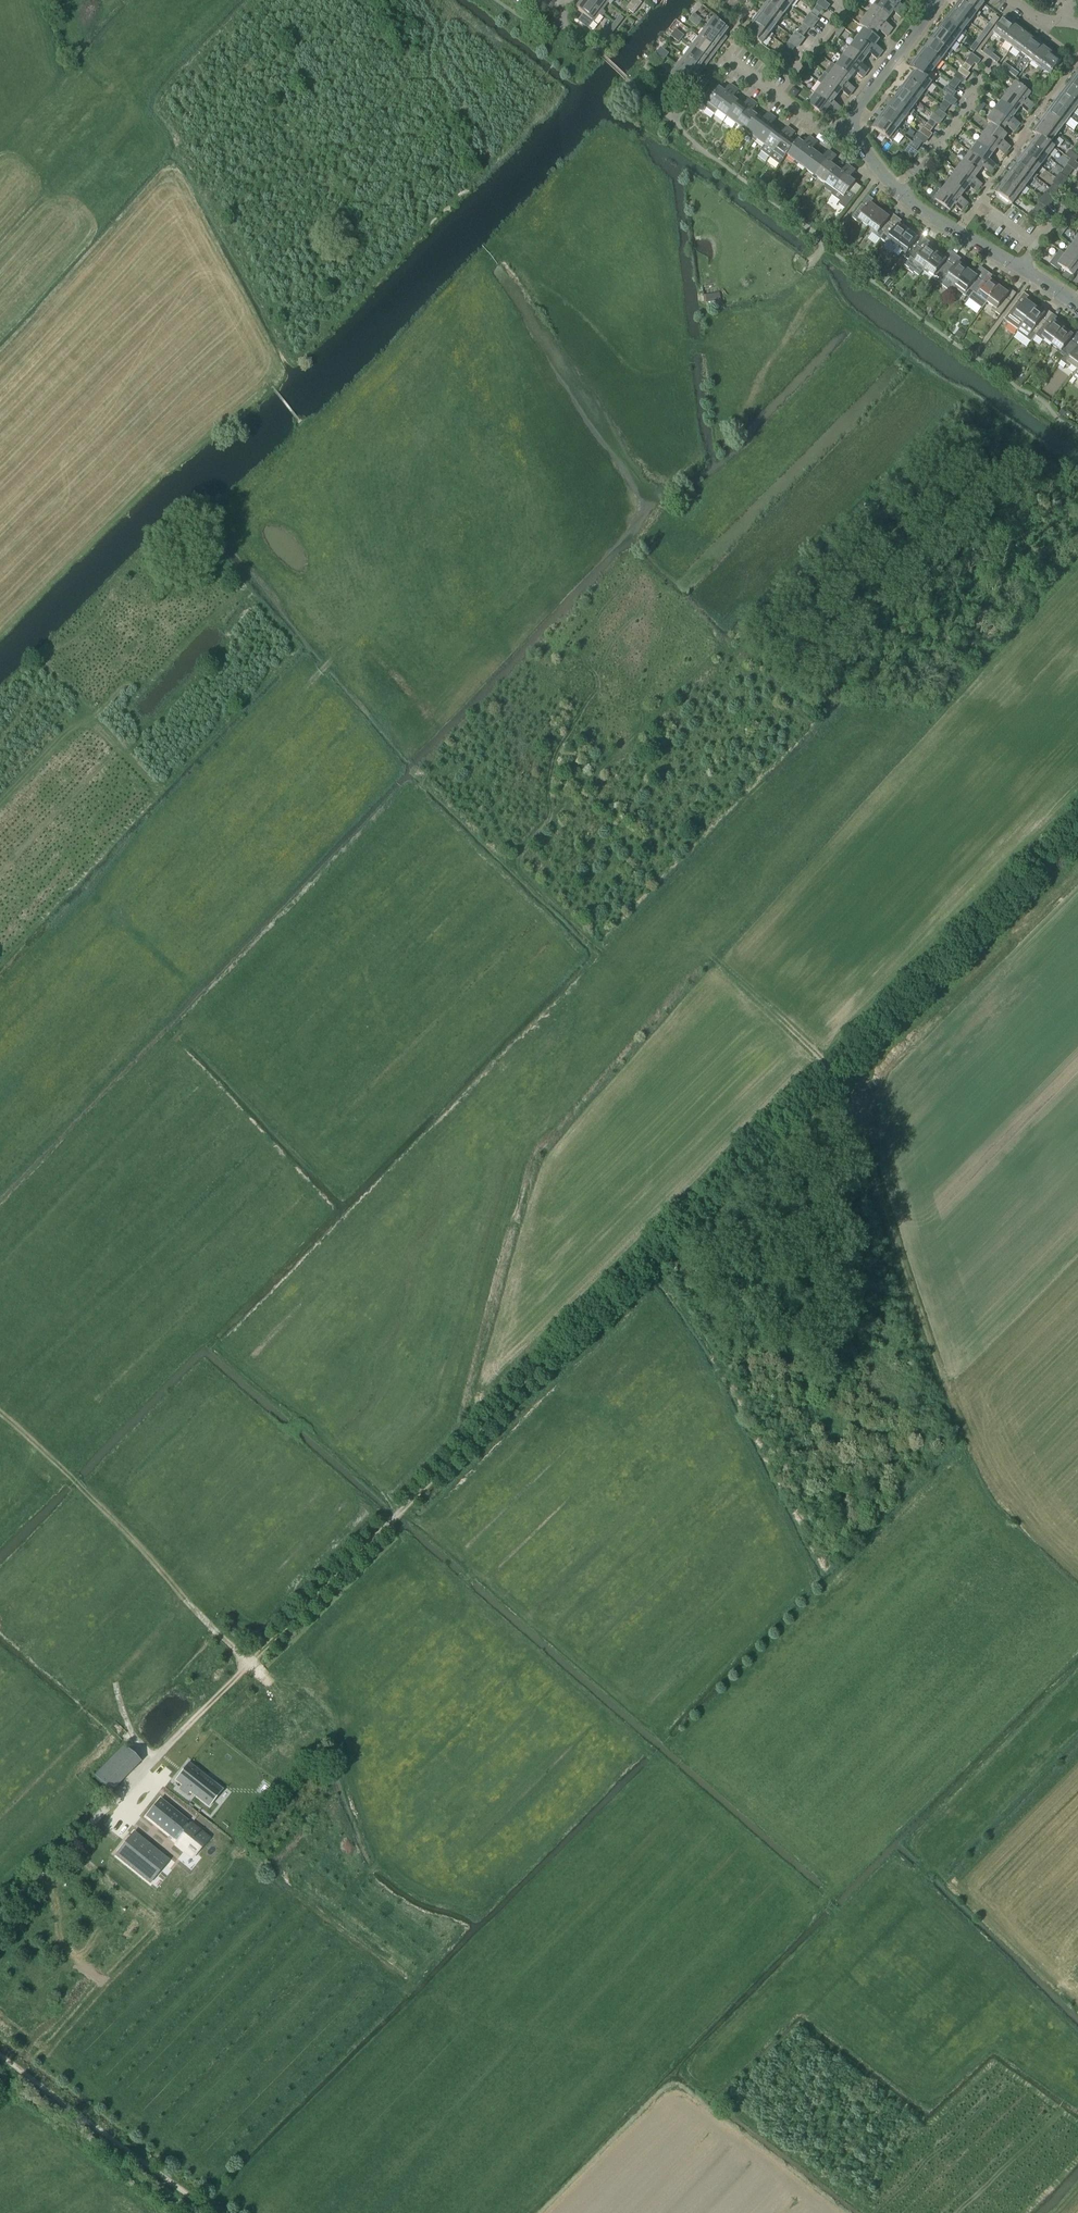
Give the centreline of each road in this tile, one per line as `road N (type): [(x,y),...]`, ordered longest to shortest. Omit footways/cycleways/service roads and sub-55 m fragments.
road 1 (track): [(645,1263),(193,1721)]
road 2 (track): [(0,964),(290,654),(188,517),(198,509)]
road 3 (track): [(188,514),(129,569),(94,622),(50,654),(48,665),(158,792)]
road 4 (track): [(251,595),(225,606),(151,682),(121,690),(98,715),(71,725),(0,803)]
road 5 (track): [(213,2212),(0,2055)]
road 6 (residential): [(904,196),(994,65)]
road 7 (residential): [(940,0),(861,105),(855,128)]
road 8 (residential): [(904,196),(1023,270)]

